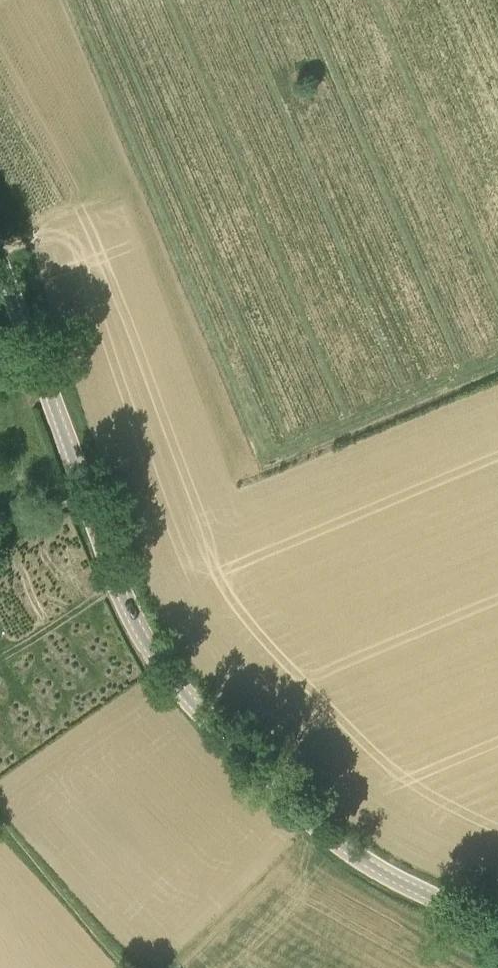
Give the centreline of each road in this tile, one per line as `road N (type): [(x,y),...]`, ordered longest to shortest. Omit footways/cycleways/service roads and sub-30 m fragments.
road 1 (tertiary): [(497,927),(349,851),(239,750),(155,656),(125,602),(0,269)]

